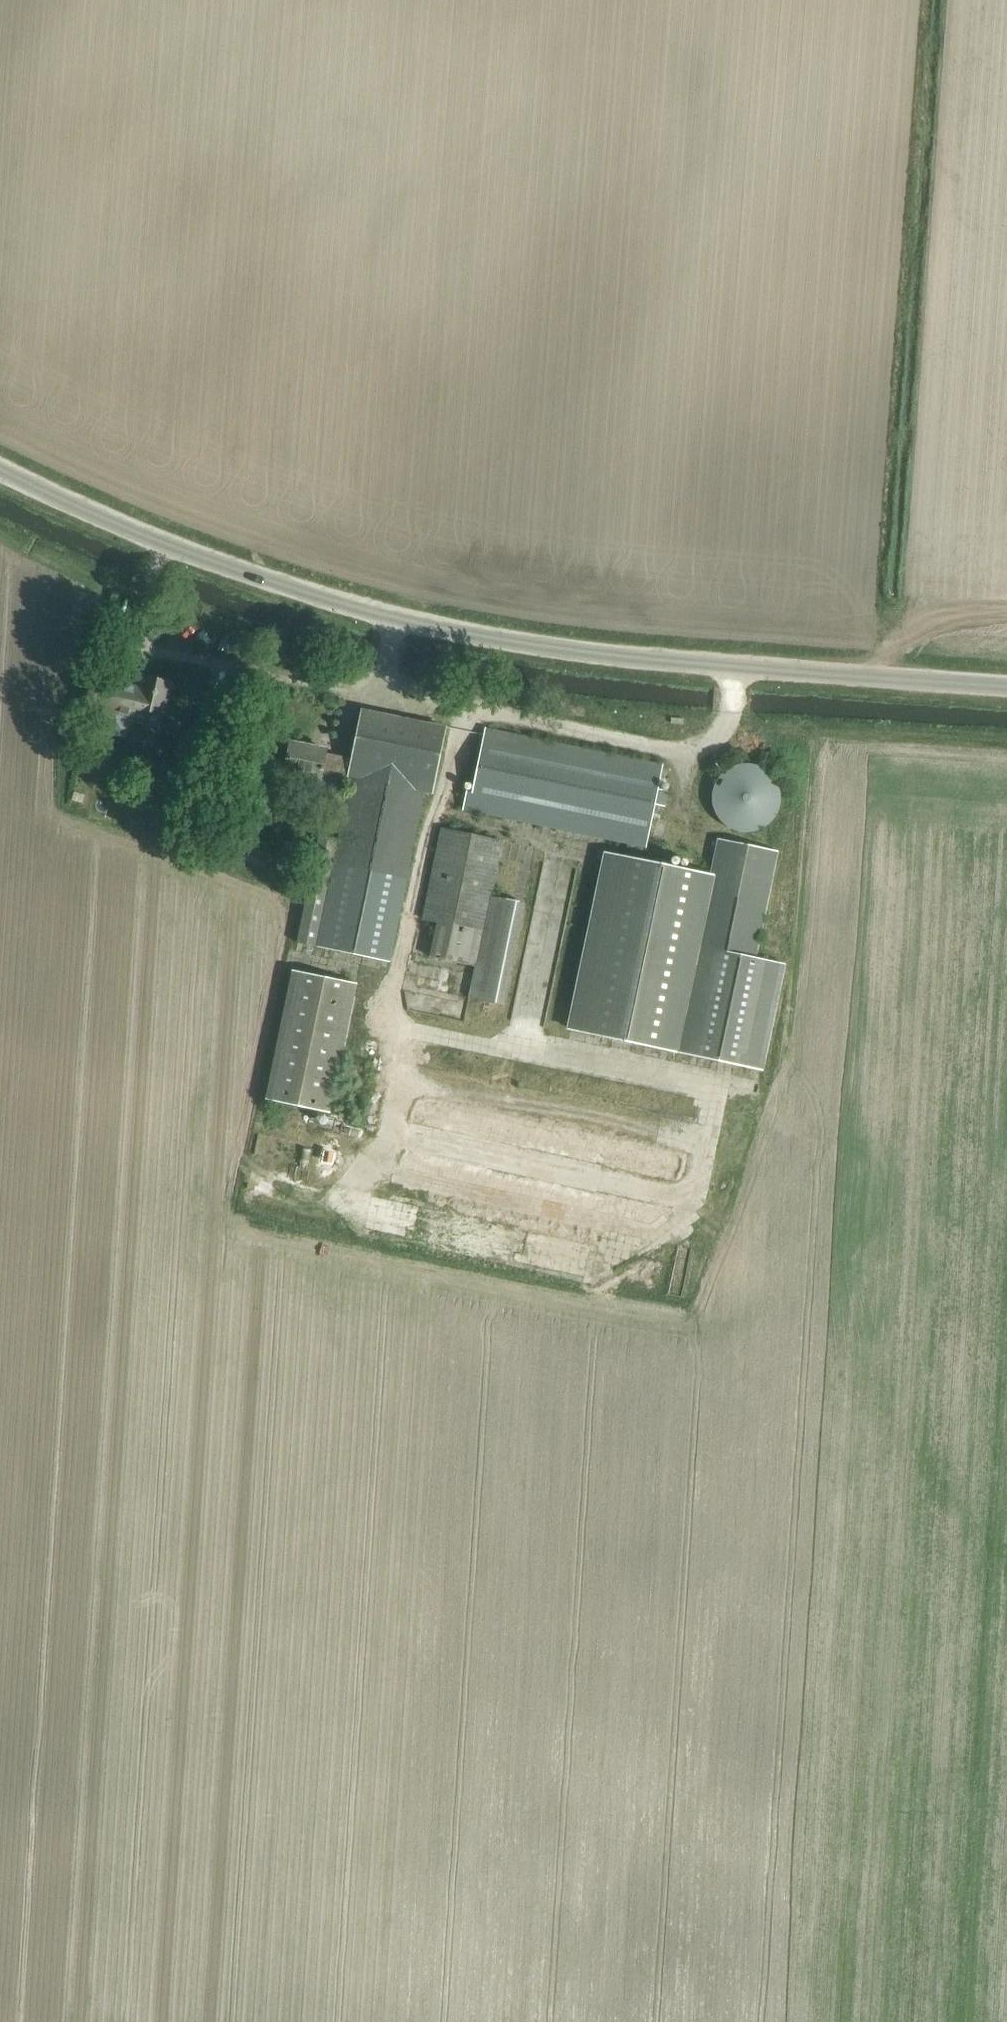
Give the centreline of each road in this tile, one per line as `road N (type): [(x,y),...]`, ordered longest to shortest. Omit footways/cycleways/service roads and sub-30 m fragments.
road 1 (unclassified): [(1006,688),(646,663),(431,634),(218,565),(0,469)]

